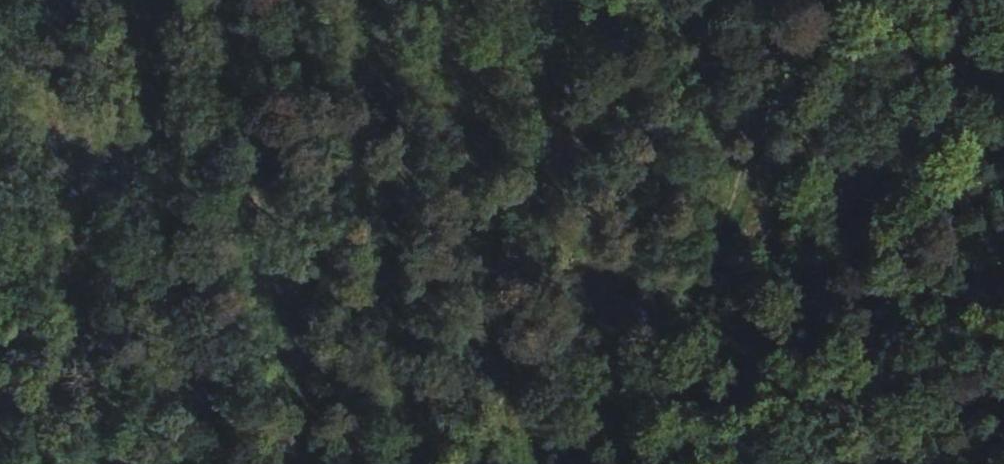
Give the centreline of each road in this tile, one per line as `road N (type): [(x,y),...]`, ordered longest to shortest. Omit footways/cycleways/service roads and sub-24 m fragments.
road 1 (track): [(602,463),(746,172),(752,80),(793,38),(811,0)]
road 2 (track): [(0,394),(139,463)]

